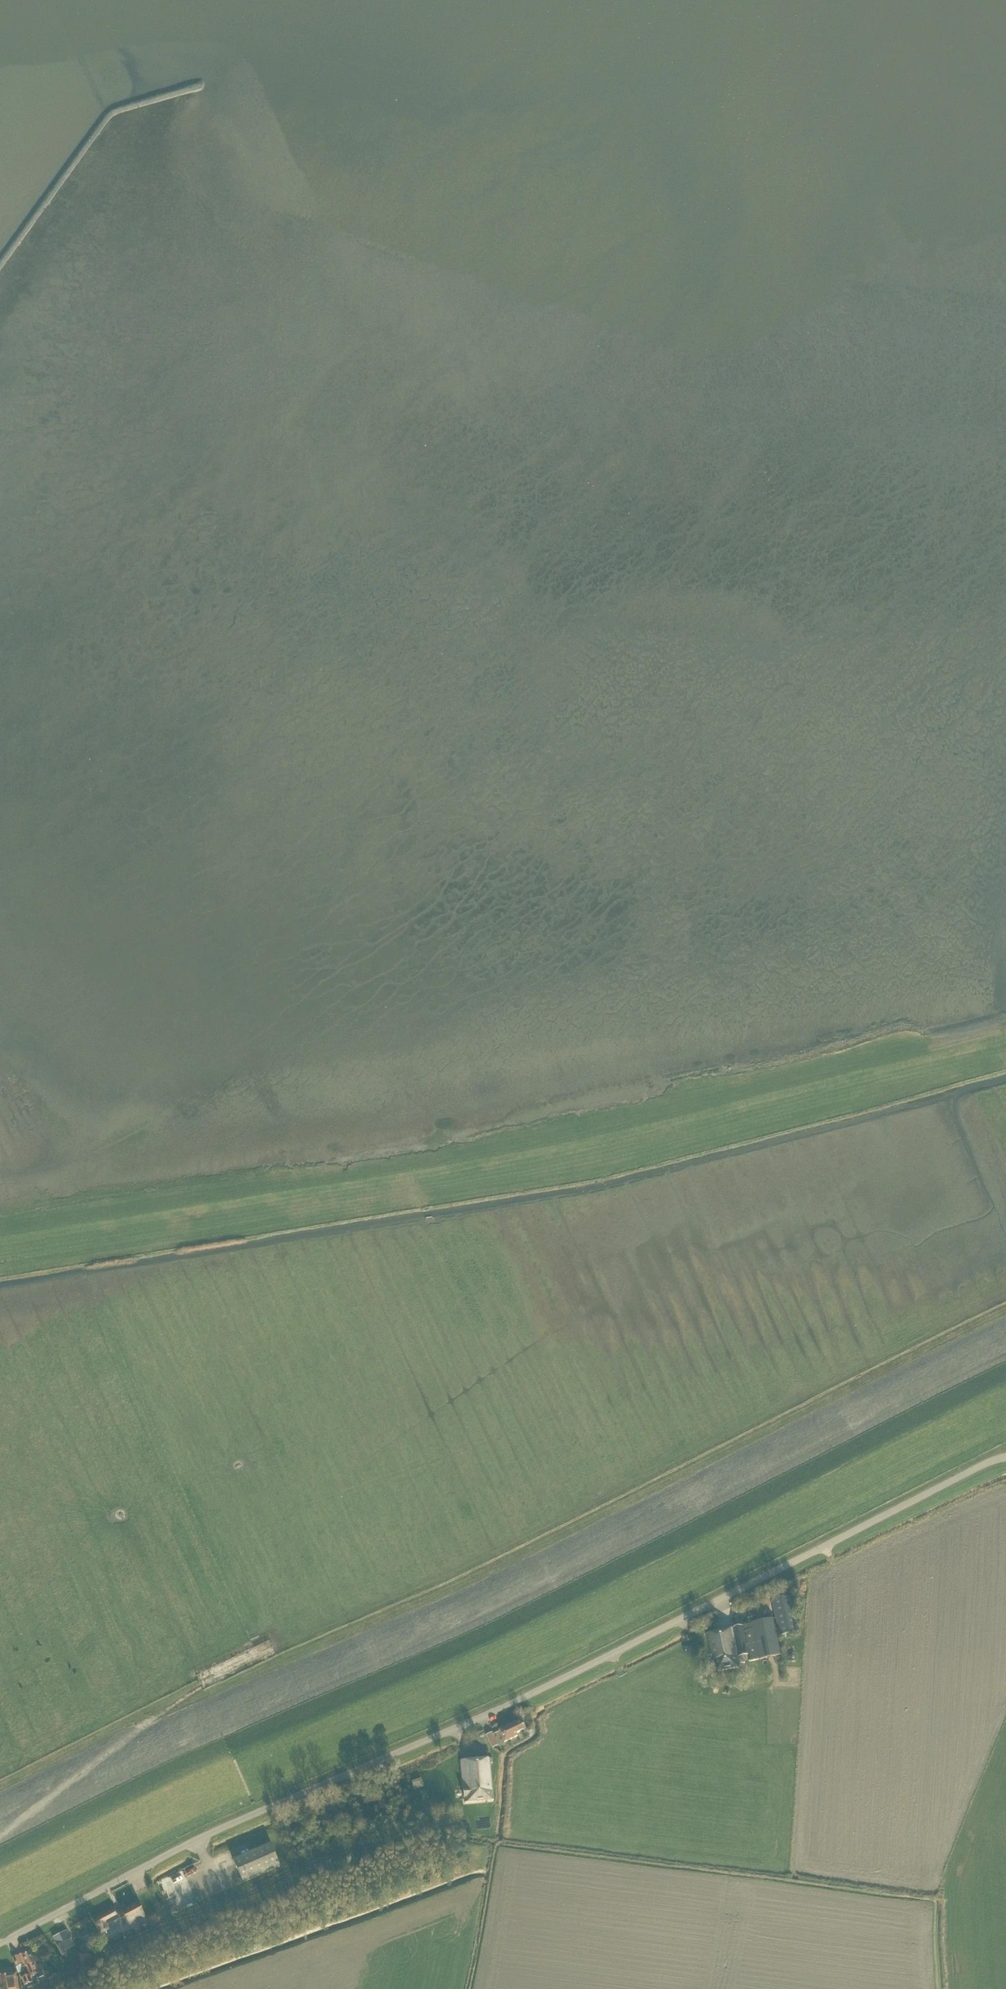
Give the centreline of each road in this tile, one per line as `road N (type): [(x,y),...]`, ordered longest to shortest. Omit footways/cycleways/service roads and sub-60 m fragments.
road 1 (unclassified): [(0,1943),(195,1840),(522,1698),(1005,1458)]

